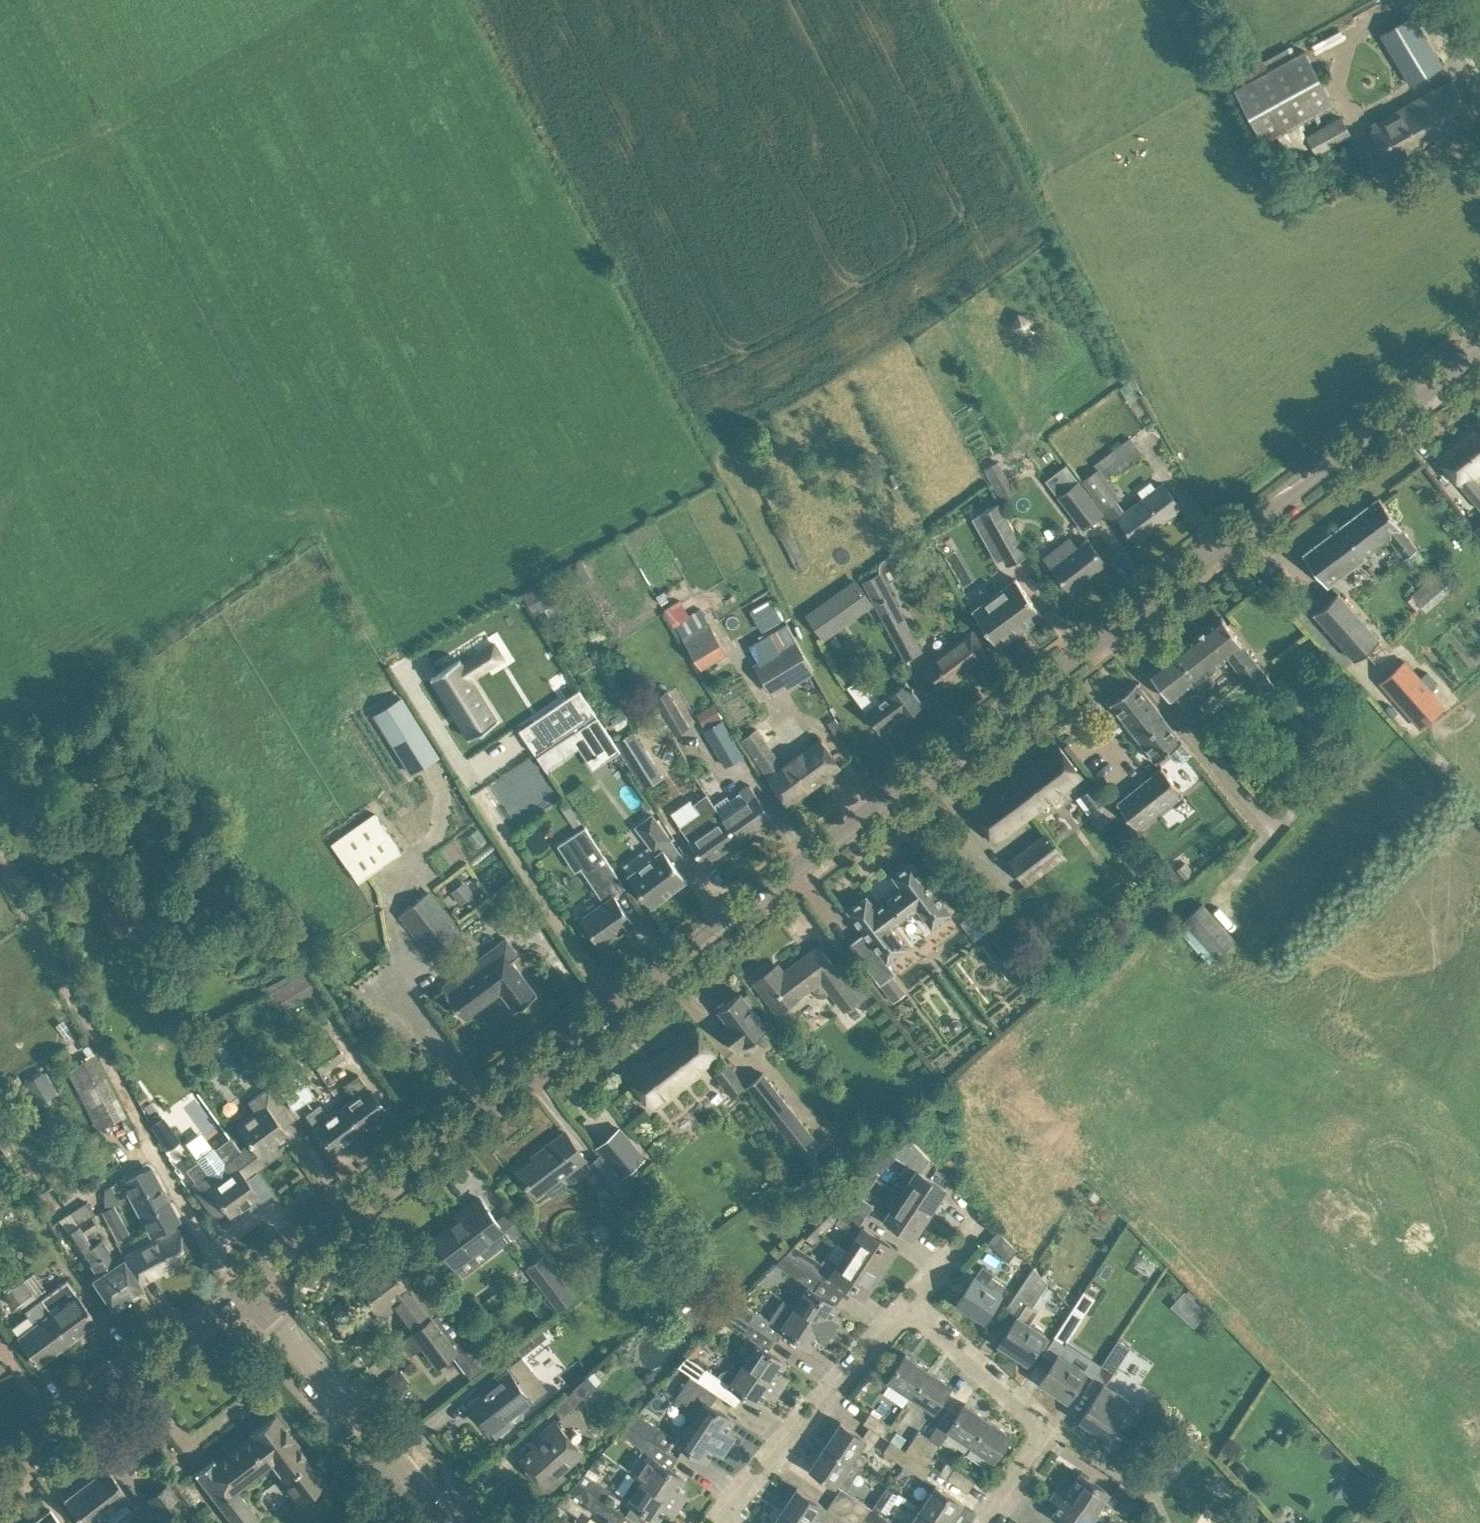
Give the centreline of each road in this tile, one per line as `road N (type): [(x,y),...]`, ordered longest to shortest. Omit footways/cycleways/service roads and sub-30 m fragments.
road 1 (tertiary): [(245,1286),(1479,347)]
road 2 (residential): [(452,1522),(245,1286)]
road 3 (tertiary): [(0,1471),(245,1286)]
road 4 (residential): [(721,1522),(910,1308)]
road 5 (residential): [(982,1522),(1036,1427),(910,1308)]

